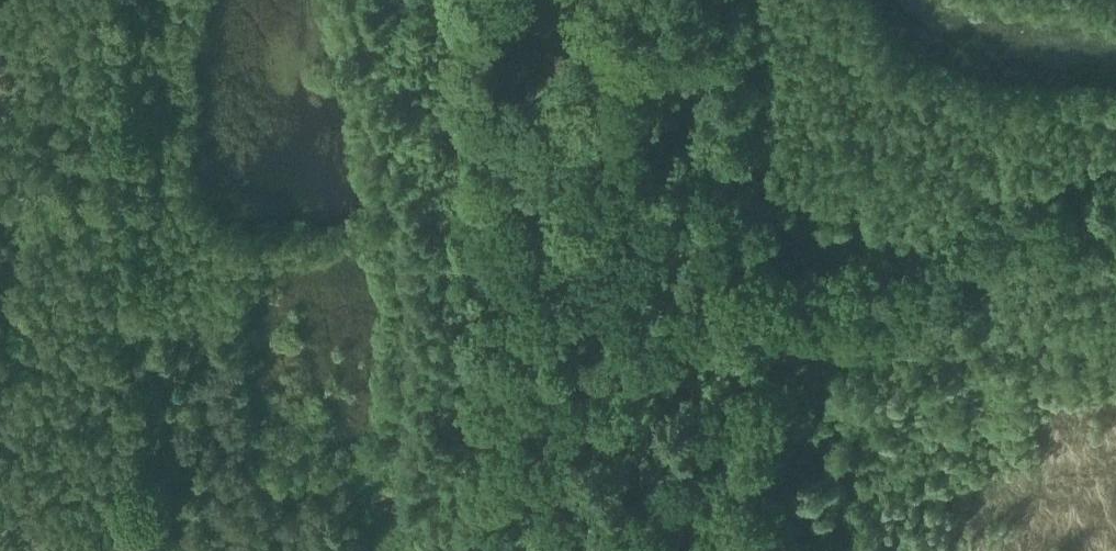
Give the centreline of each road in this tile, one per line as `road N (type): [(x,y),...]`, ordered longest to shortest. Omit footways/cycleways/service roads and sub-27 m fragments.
road 1 (track): [(614,0),(597,134),(612,226),(678,290),(737,294),(651,389),(599,469),(566,550)]
road 2 (track): [(1115,207),(923,278),(737,294)]

